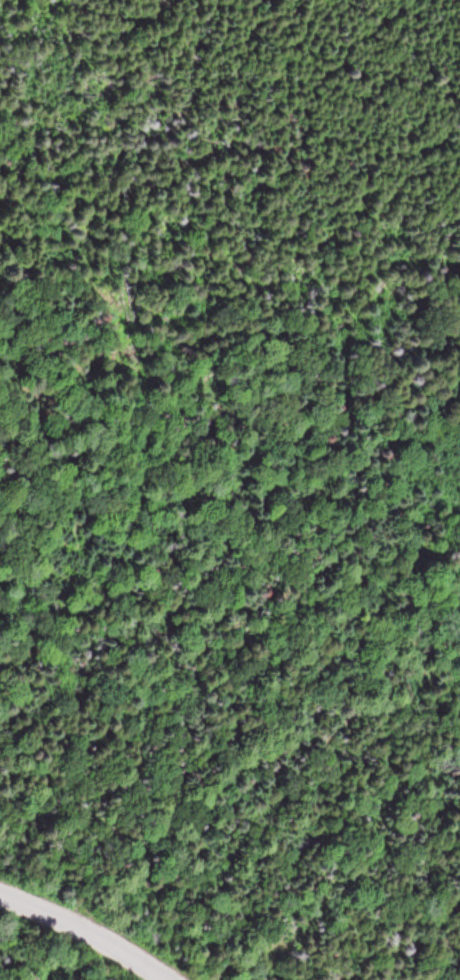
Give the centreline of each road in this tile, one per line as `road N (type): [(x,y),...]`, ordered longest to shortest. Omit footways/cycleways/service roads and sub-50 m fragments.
road 1 (residential): [(168,979),(114,940),(0,891)]

